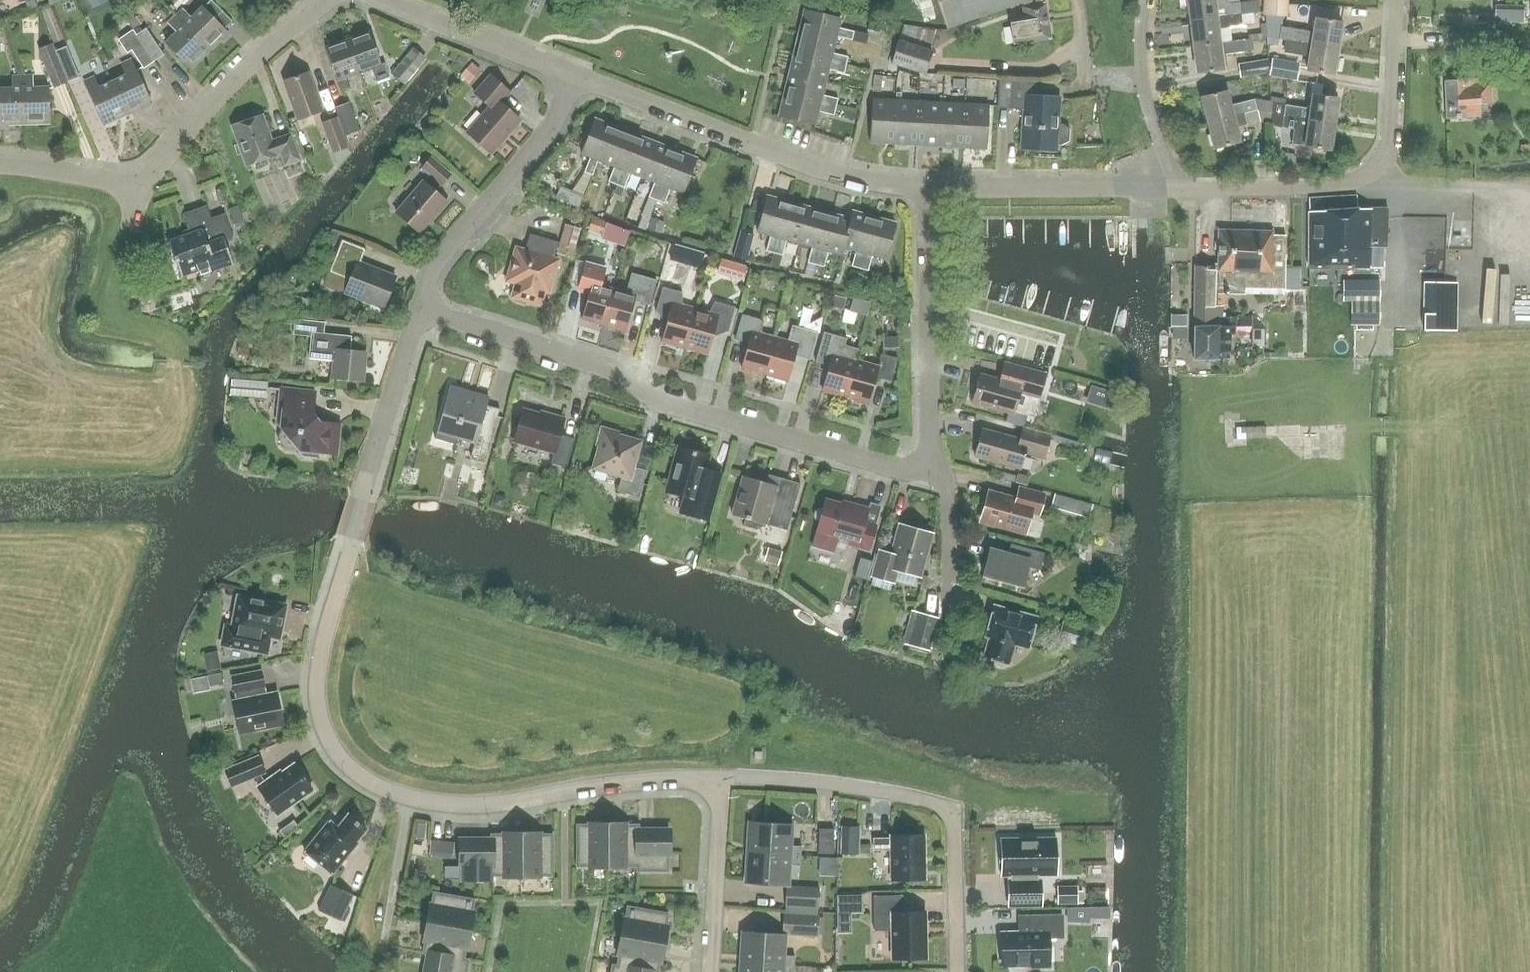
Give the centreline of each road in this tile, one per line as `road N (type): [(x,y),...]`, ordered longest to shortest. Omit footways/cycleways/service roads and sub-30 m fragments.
road 1 (residential): [(1397,0),(1384,176),(1290,191),(925,188)]
road 2 (residential): [(723,779),(627,782),(477,805),(406,795),(367,779),(329,738),(318,692),(354,540)]
road 3 (residential): [(937,457),(897,467),(658,401),(611,369),(419,309)]
road 4 (residential): [(0,165),(138,185),(259,56),(327,0)]
road 5 (residential): [(957,971),(954,809),(818,782),(723,779)]
road 6 (residential): [(925,188),(832,174),(576,75)]
road 7 (residential): [(419,309),(433,269),(561,114),(576,75)]
road 8 (residential): [(937,457),(925,188)]
road 9 (residential): [(576,75),(385,0)]
road 10 (residential): [(361,497),(419,309)]
road 11 (residential): [(711,971),(723,779)]

